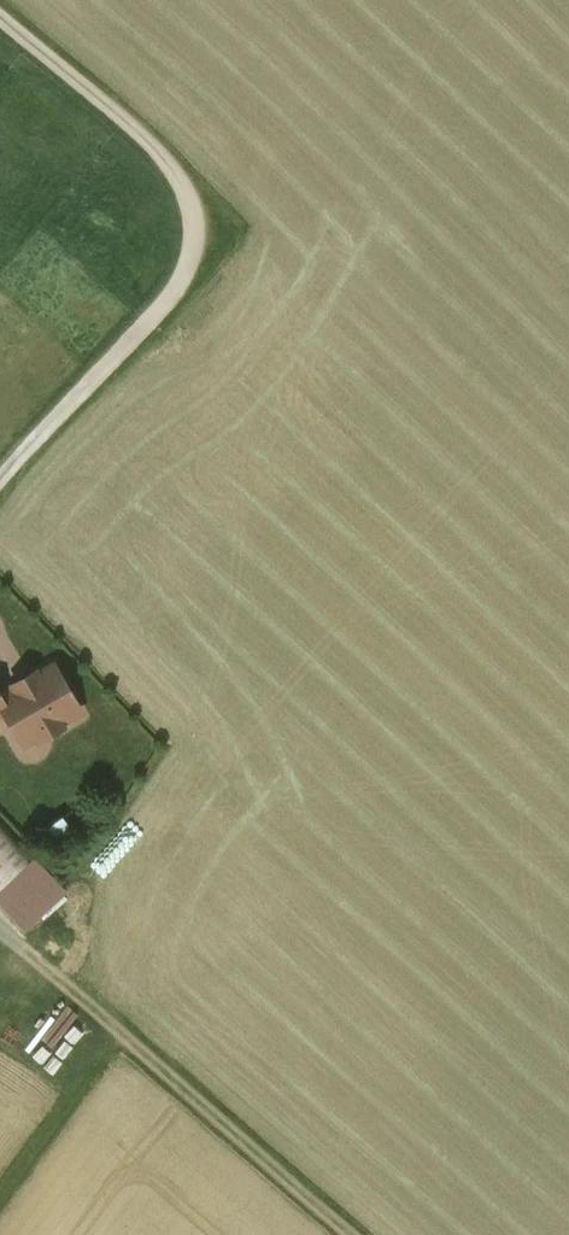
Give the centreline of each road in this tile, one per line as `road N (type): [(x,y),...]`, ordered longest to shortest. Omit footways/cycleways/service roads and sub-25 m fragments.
road 1 (track): [(0,13),(165,162),(188,190),(199,223),(195,264),(0,477)]
road 2 (track): [(348,1234),(0,925)]

